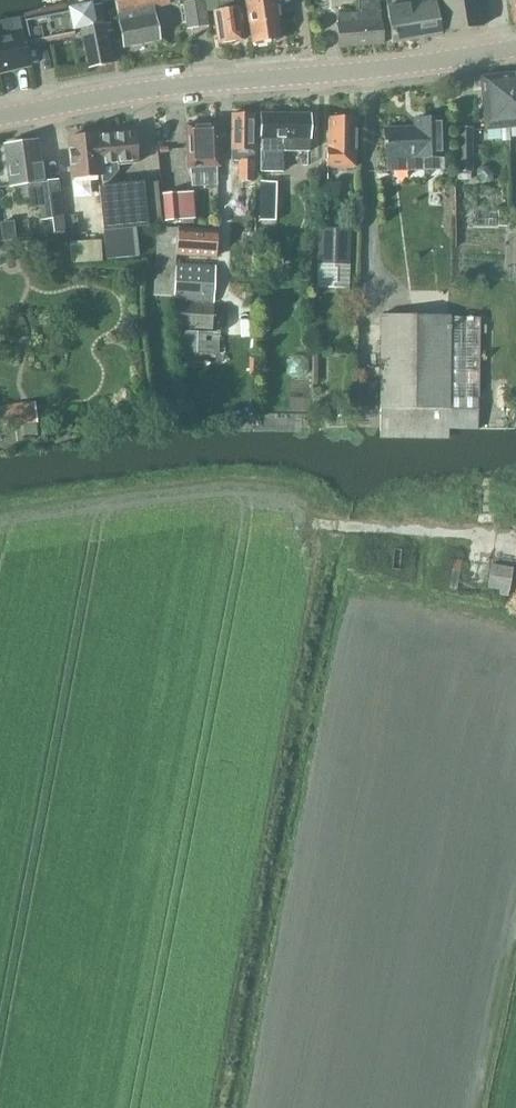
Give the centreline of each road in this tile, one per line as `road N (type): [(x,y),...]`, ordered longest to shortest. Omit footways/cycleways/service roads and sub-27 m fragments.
road 1 (tertiary): [(0,115),(515,50)]

